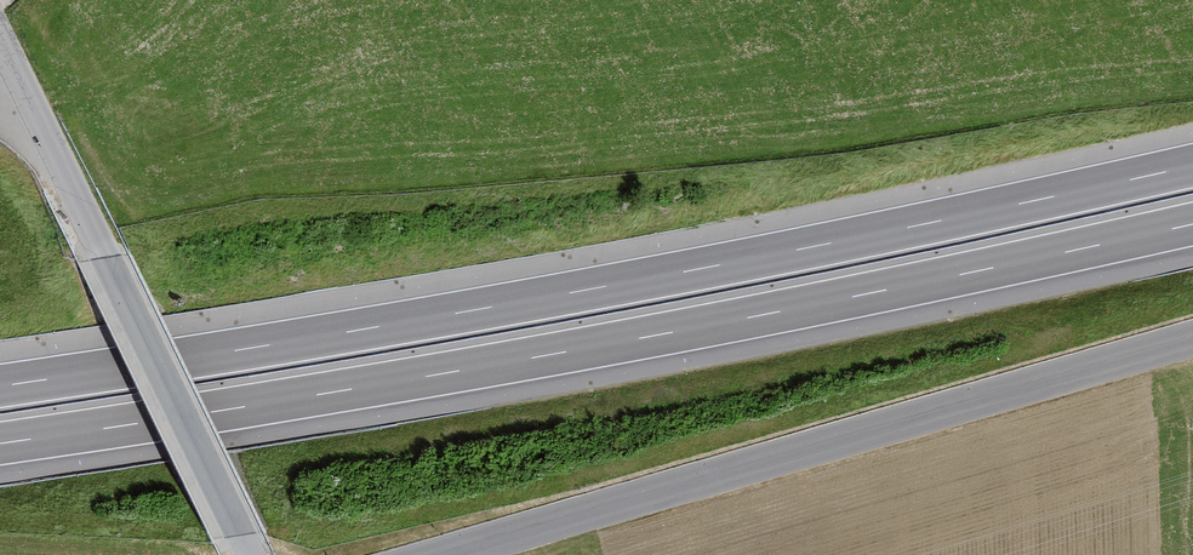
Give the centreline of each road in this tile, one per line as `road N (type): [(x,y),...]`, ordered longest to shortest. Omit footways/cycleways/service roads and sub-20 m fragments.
road 1 (motorway): [(0,443),(629,340),(1192,223)]
road 2 (motorway): [(1192,166),(620,284),(0,386)]
road 3 (unclassified): [(447,554),(1192,338)]
road 4 (unclassified): [(103,258),(248,554)]
road 5 (unclassified): [(103,258),(0,40)]

